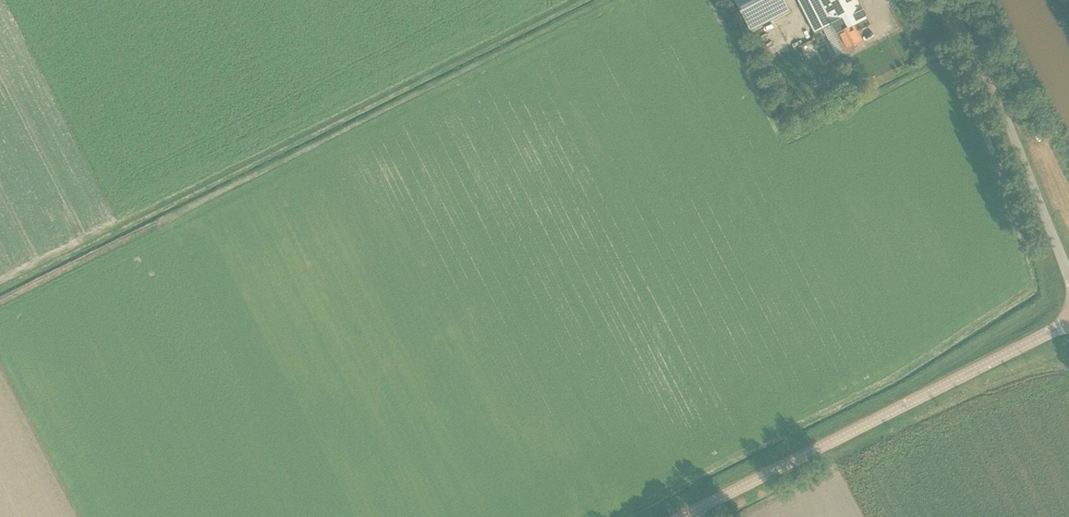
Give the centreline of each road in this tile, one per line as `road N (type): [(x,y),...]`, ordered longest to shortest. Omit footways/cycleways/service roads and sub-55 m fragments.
road 1 (unclassified): [(694,516),(1068,331)]
road 2 (unclassified): [(1068,275),(948,0)]

